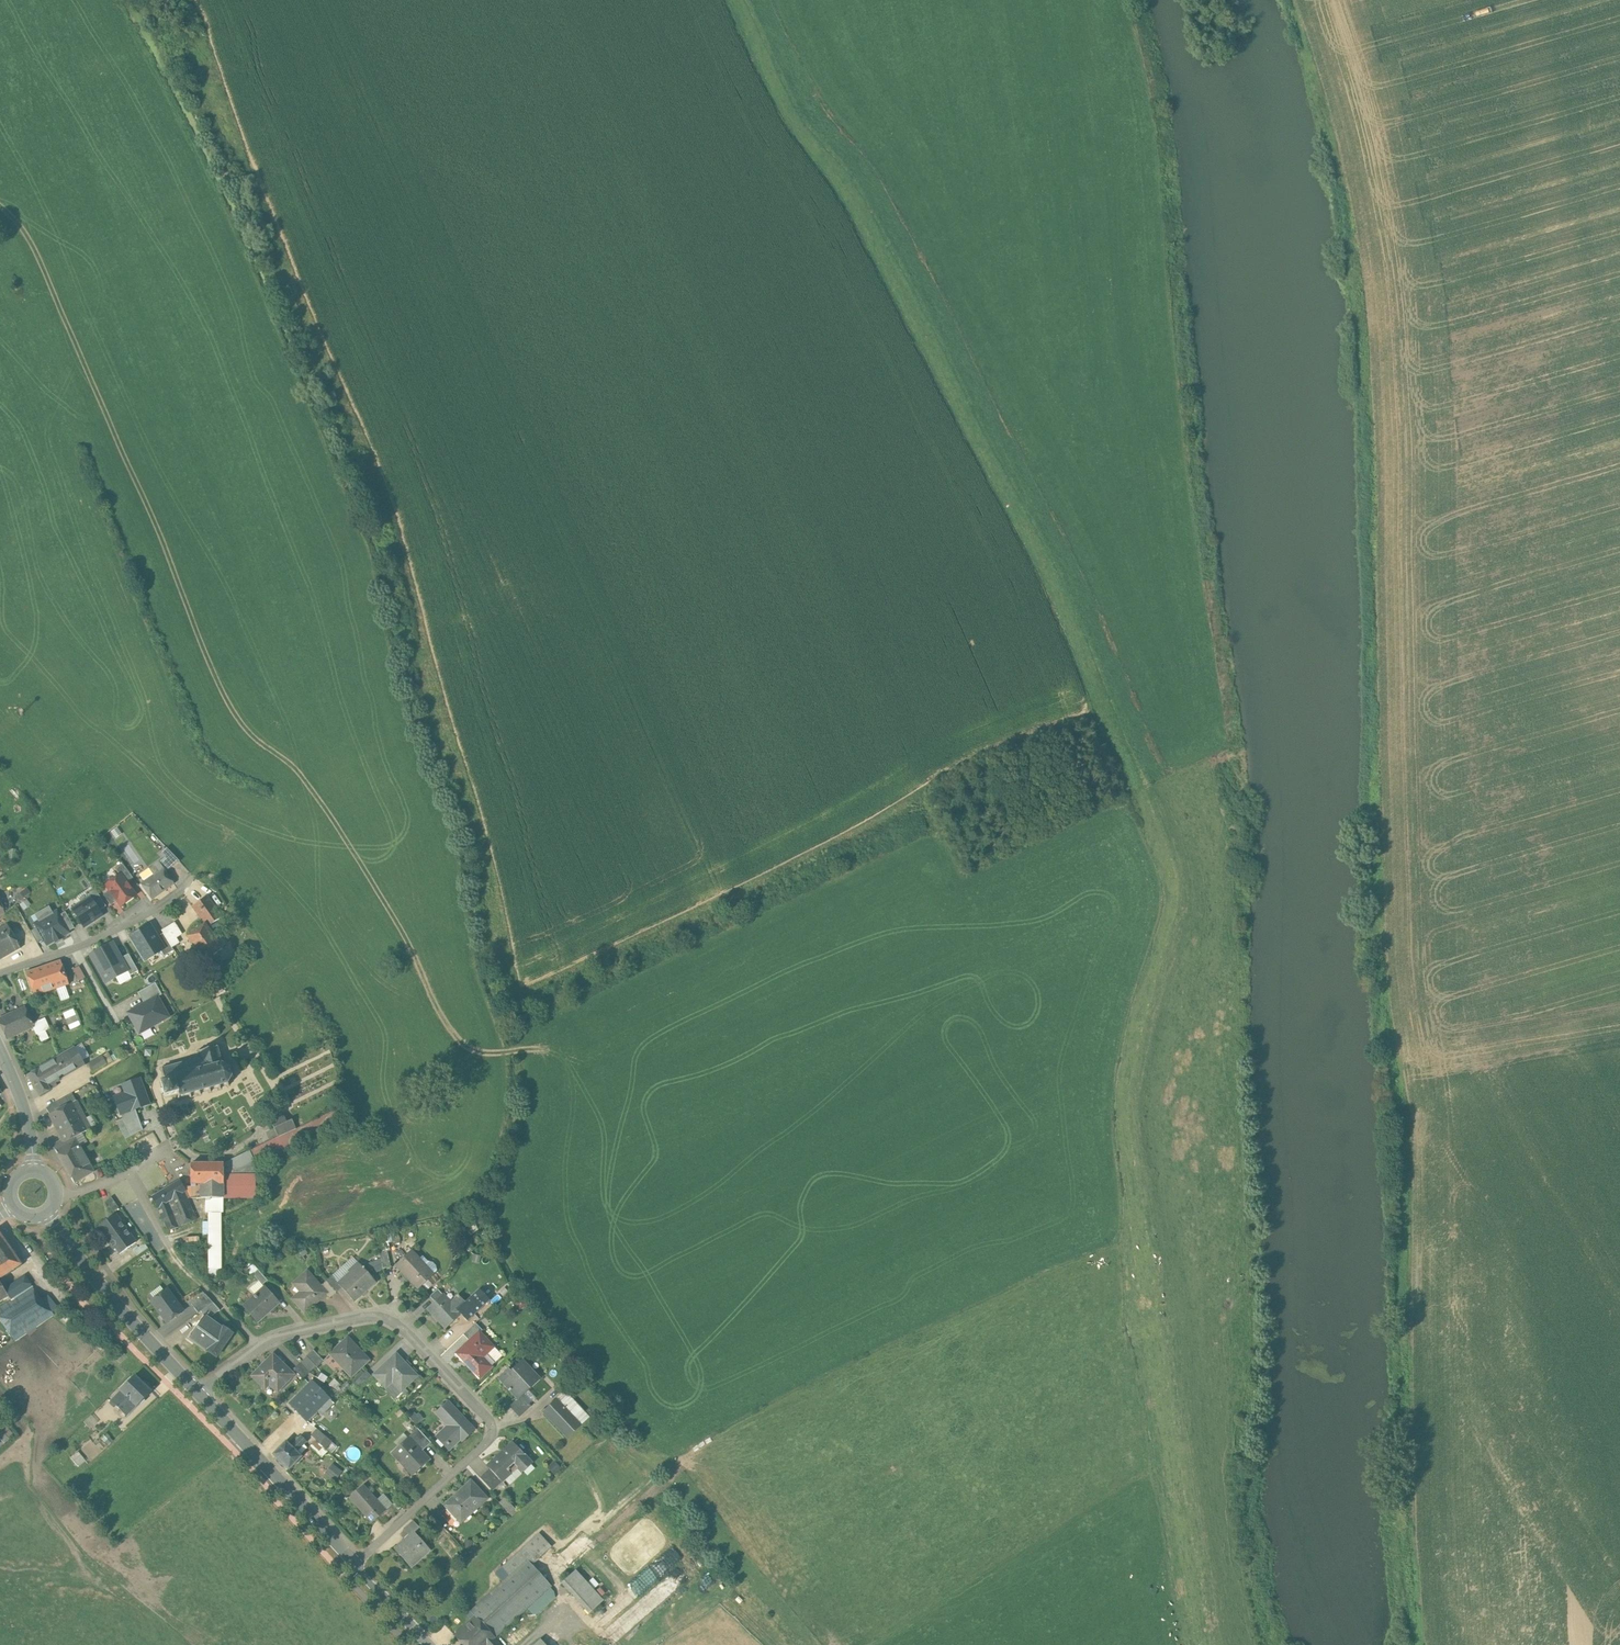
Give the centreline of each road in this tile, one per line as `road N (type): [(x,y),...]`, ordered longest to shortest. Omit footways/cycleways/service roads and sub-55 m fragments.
road 1 (residential): [(198,1390),(267,1342),(388,1314),(485,1412),(492,1433),(485,1443),(358,1563)]
road 2 (tertiary): [(198,1390),(358,1563)]
road 3 (tertiary): [(49,1214),(198,1390)]
road 4 (residential): [(0,975),(159,908),(190,882)]
road 5 (tertiary): [(0,1051),(27,1119),(32,1169)]

